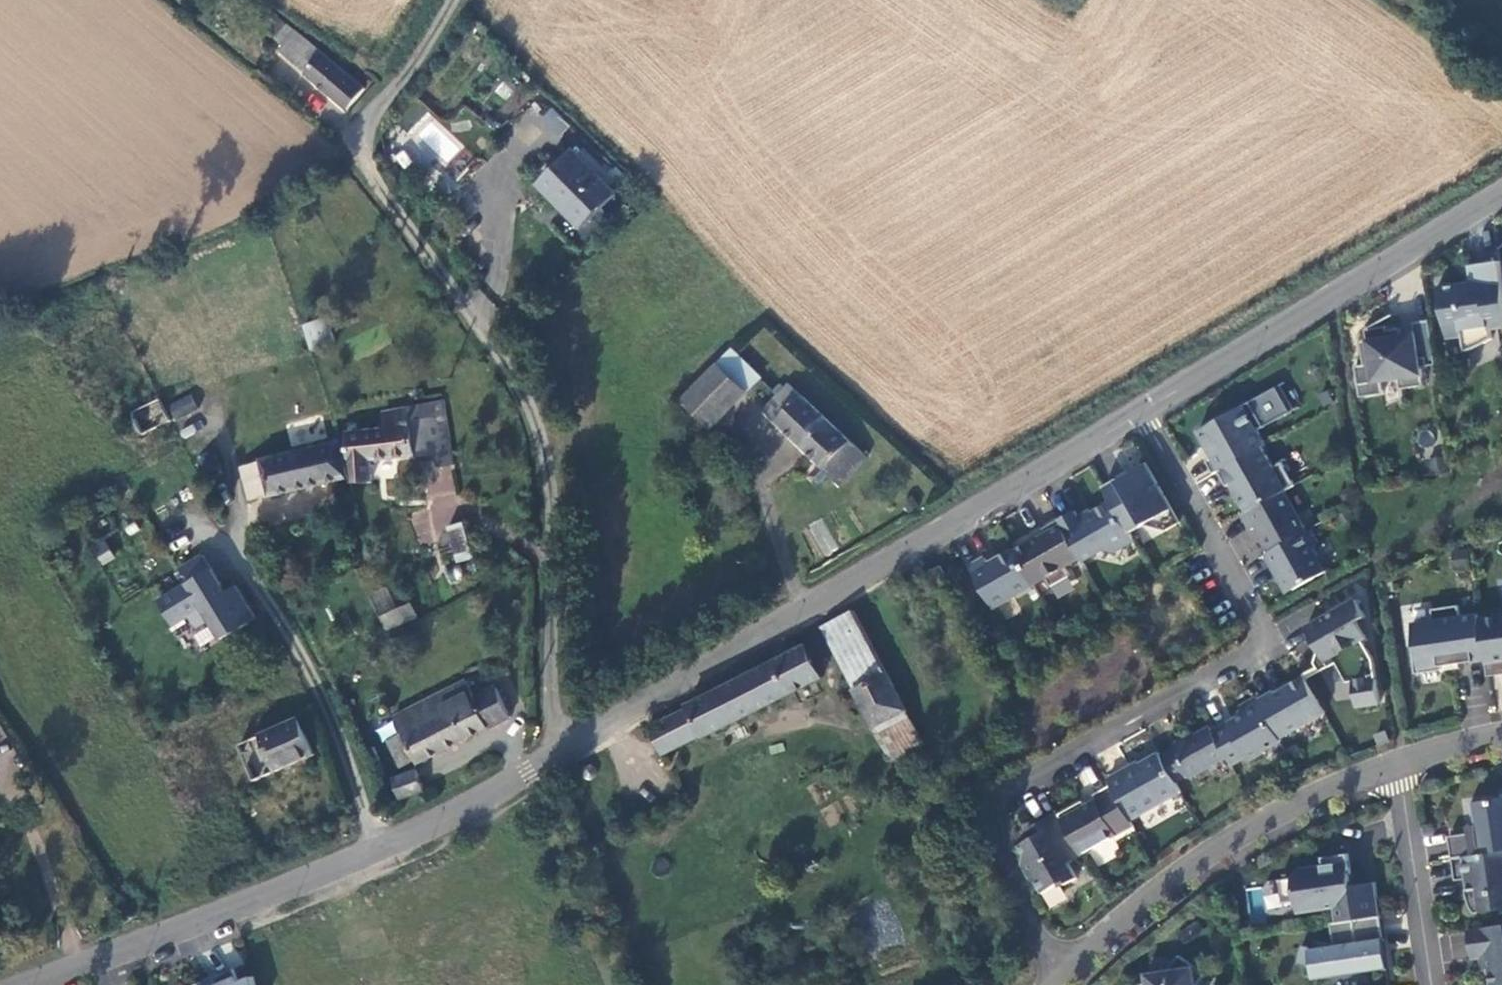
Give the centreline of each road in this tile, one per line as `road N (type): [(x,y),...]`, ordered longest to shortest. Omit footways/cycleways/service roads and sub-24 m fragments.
road 1 (unclassified): [(453,0),(362,131),(374,177),(517,380),(548,453),(557,757)]
road 2 (residential): [(1057,975),(994,812),(1010,789),(1245,658),(1262,624),(1140,409)]
road 3 (tertiary): [(557,757),(1140,409)]
road 4 (tertiary): [(25,984),(381,846),(557,757)]
road 5 (tertiary): [(1140,409),(1501,193)]
road 6 (residential): [(1057,975),(1224,845),(1298,804),(1397,764)]
road 7 (residential): [(1397,764),(1428,984)]

